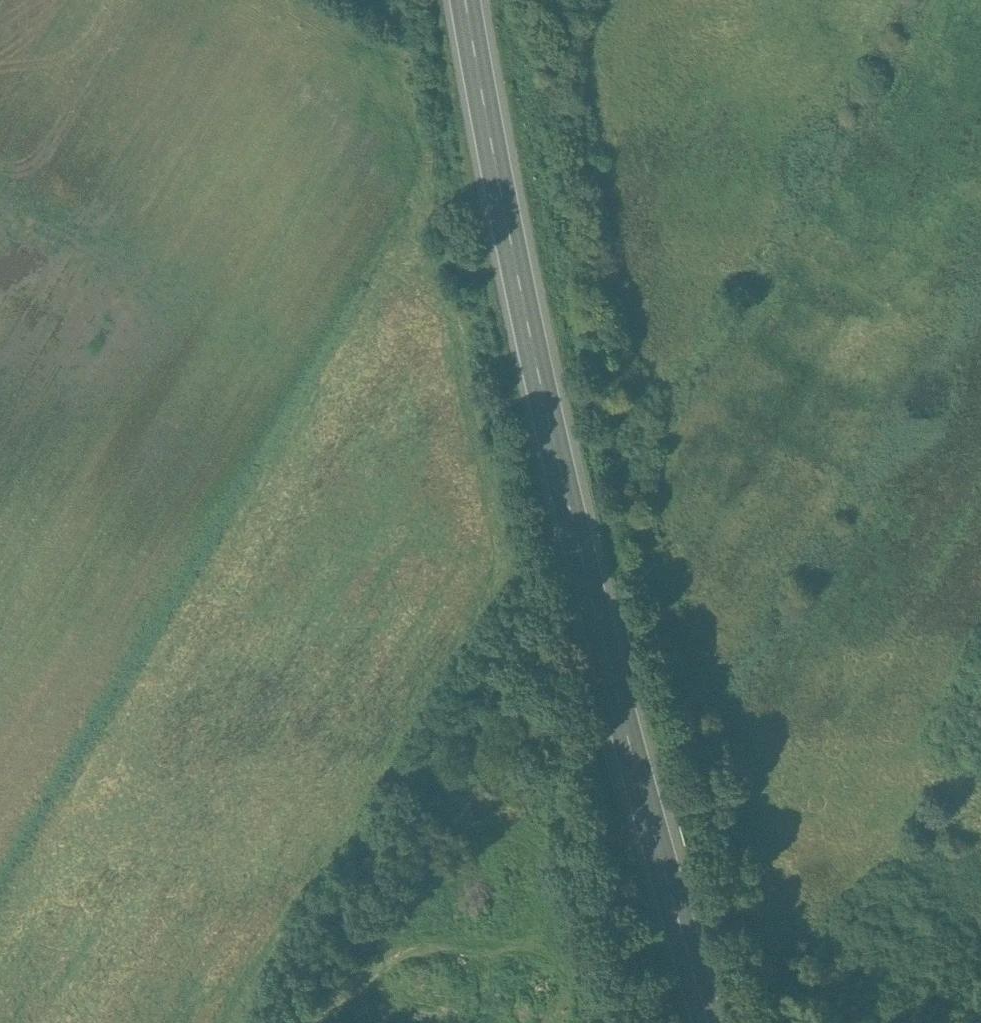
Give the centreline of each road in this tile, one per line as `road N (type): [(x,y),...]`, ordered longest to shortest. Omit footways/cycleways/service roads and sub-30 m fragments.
road 1 (primary): [(710,1022),(576,535),(466,0)]

